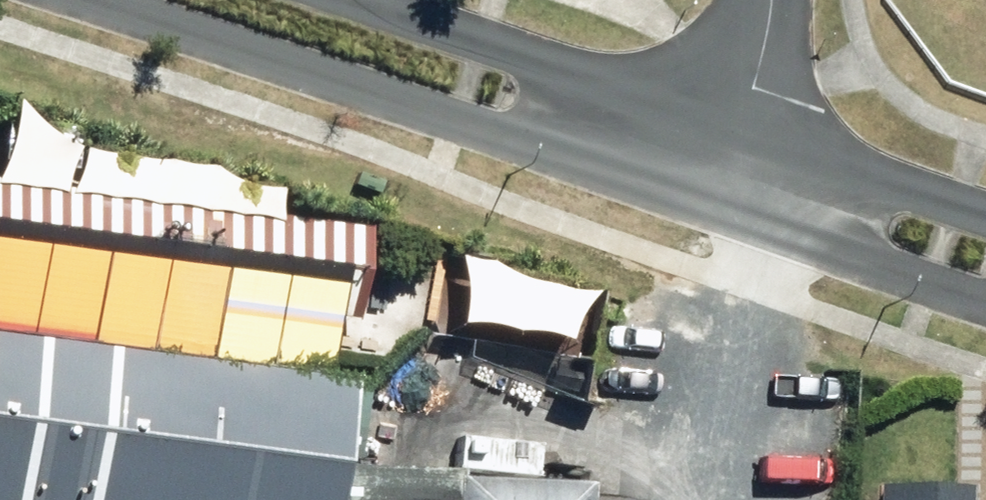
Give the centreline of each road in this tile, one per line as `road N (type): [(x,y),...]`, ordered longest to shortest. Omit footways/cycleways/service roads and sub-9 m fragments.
road 1 (tertiary): [(749,215),(105,0)]
road 2 (tertiary): [(360,0),(755,136)]
road 3 (tertiary): [(985,303),(749,215)]
road 4 (tertiary): [(755,136),(985,212)]
road 5 (residential): [(755,136),(771,0)]

